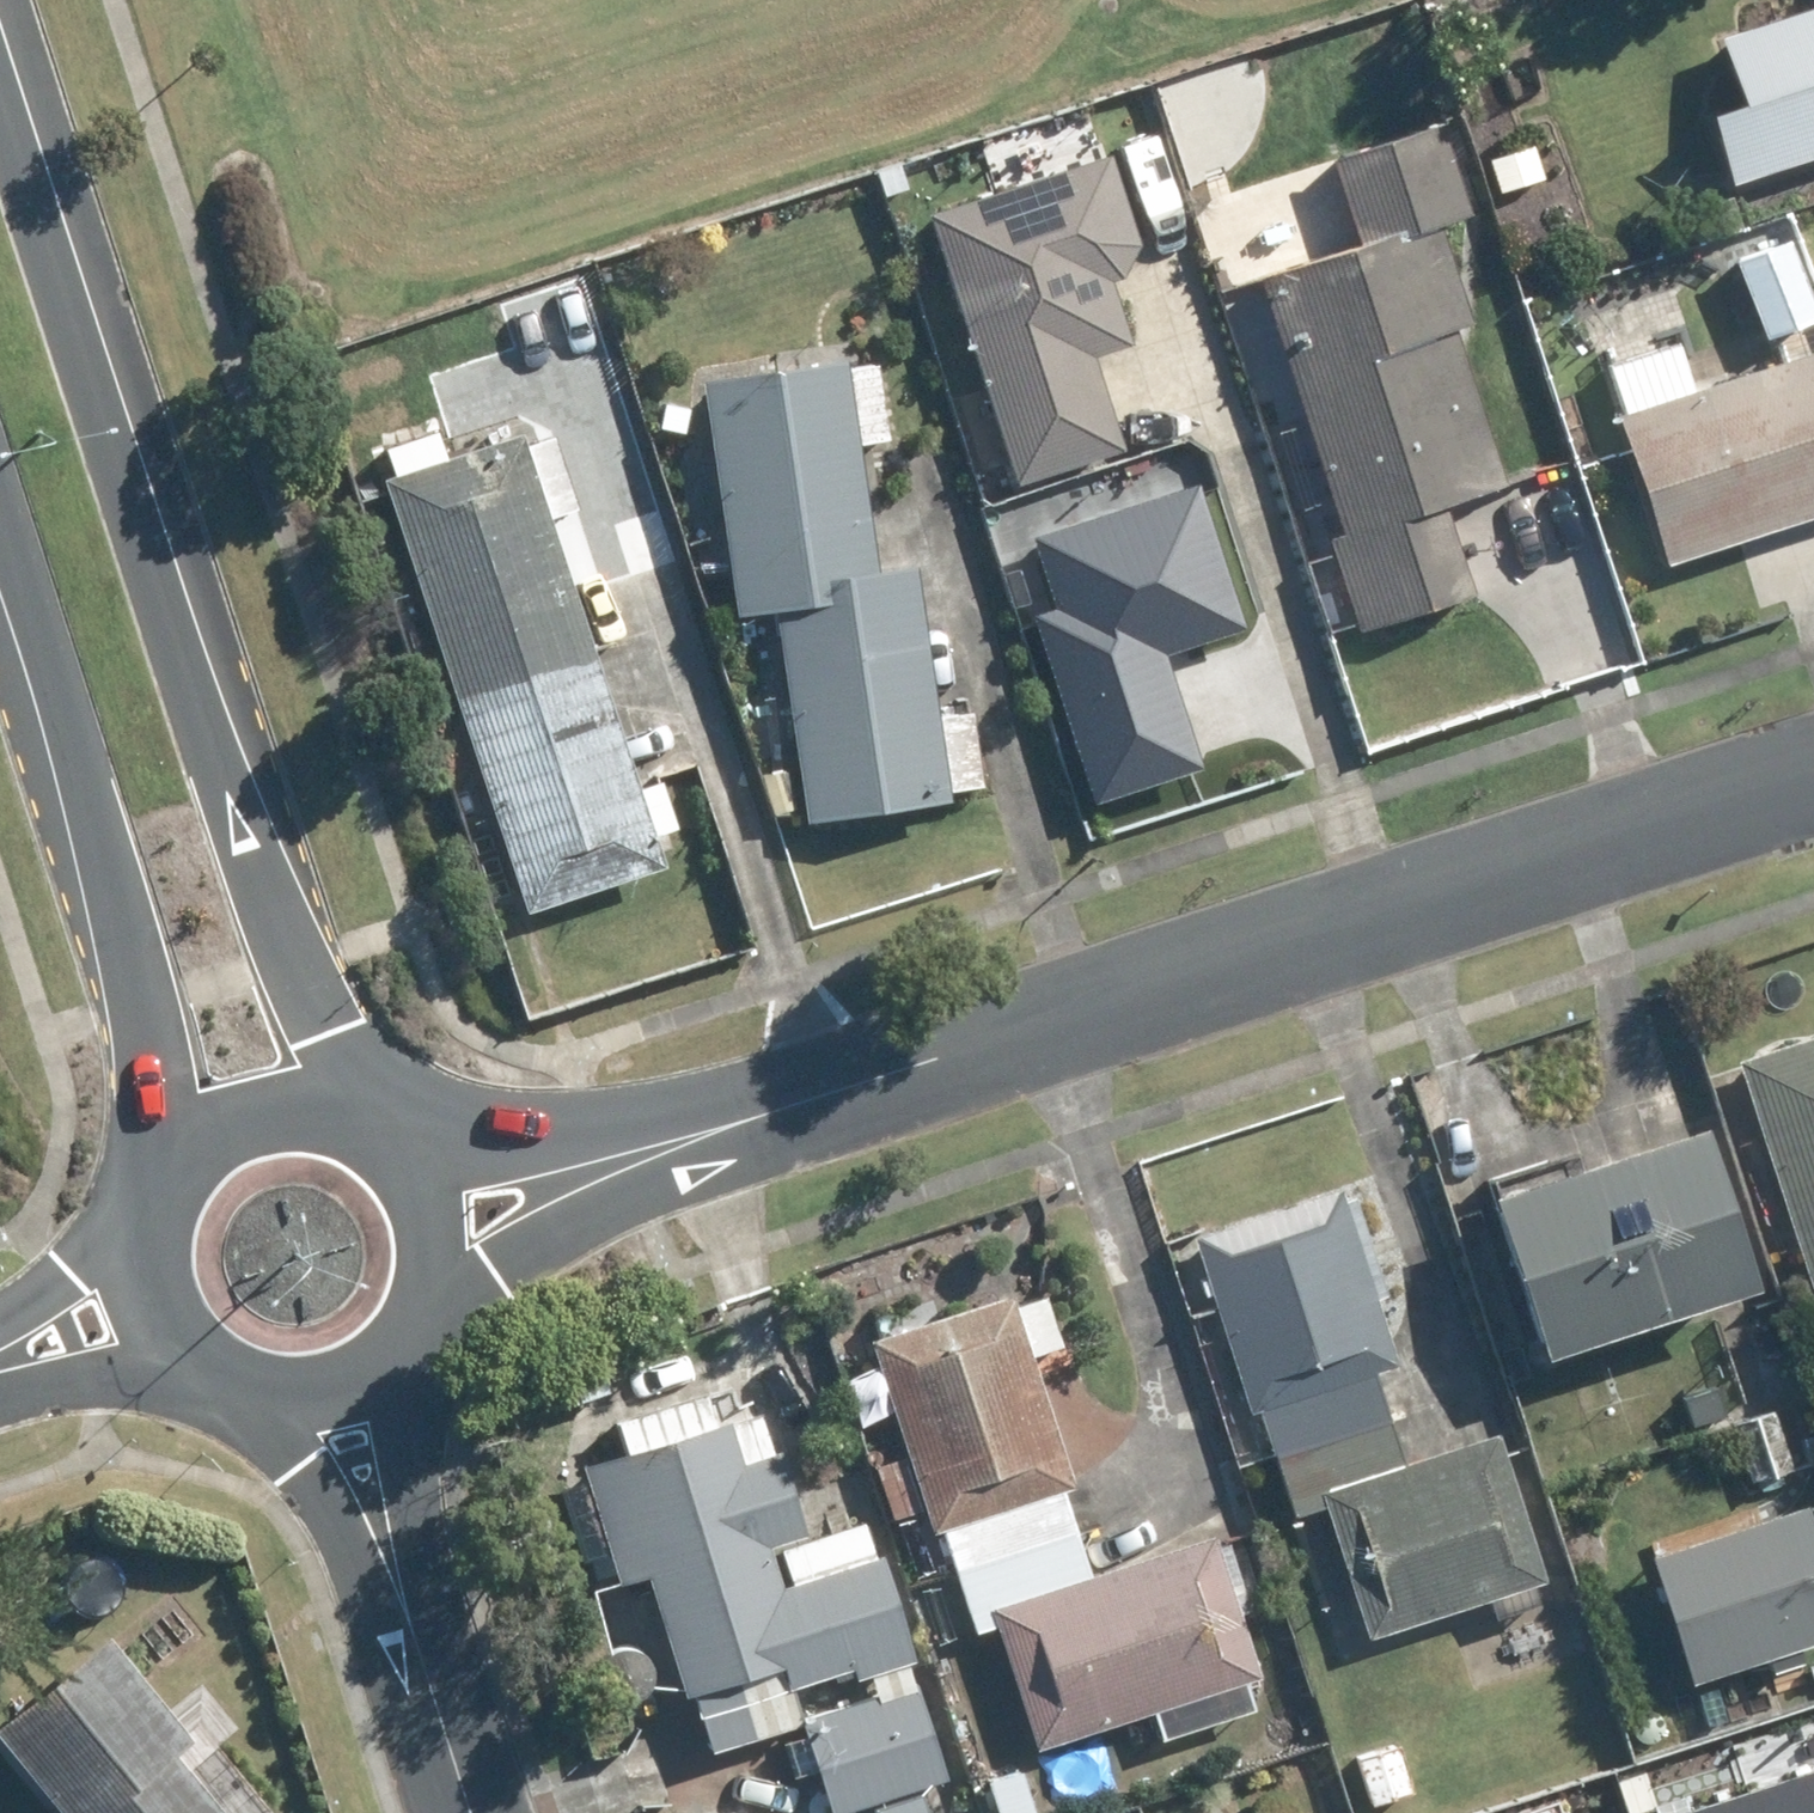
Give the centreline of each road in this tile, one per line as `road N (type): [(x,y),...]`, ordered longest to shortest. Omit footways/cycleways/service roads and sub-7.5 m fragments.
road 1 (tertiary): [(752,1111),(1813,776)]
road 2 (tertiary): [(0,91),(260,908),(346,1101)]
road 3 (tertiary): [(147,1171),(131,952),(68,718),(0,517)]
road 4 (tertiary): [(752,1111),(437,1306)]
road 5 (residential): [(410,1352),(409,1445),(433,1695)]
road 6 (tertiary): [(415,1153),(545,1148),(752,1111)]
road 7 (residential): [(433,1695),(274,1409)]
road 8 (tertiary): [(147,1171),(176,1134),(215,1106),(260,1092),(304,1090),(346,1101)]
road 9 (residential): [(0,1320),(90,1259),(130,1215)]
road 10 (residential): [(159,1347),(0,1384)]
road 11 (tertiary): [(415,1153),(440,1201),(447,1254),(437,1306)]
road 12 (tertiary): [(410,1352),(369,1387),(319,1406),(274,1409)]
road 13 (tertiary): [(159,1347),(137,1308),(127,1262),(130,1215)]
road 14 (tertiary): [(274,1409),(231,1399),(191,1378),(159,1347)]
road 15 (residential): [(433,1695),(471,1812)]

